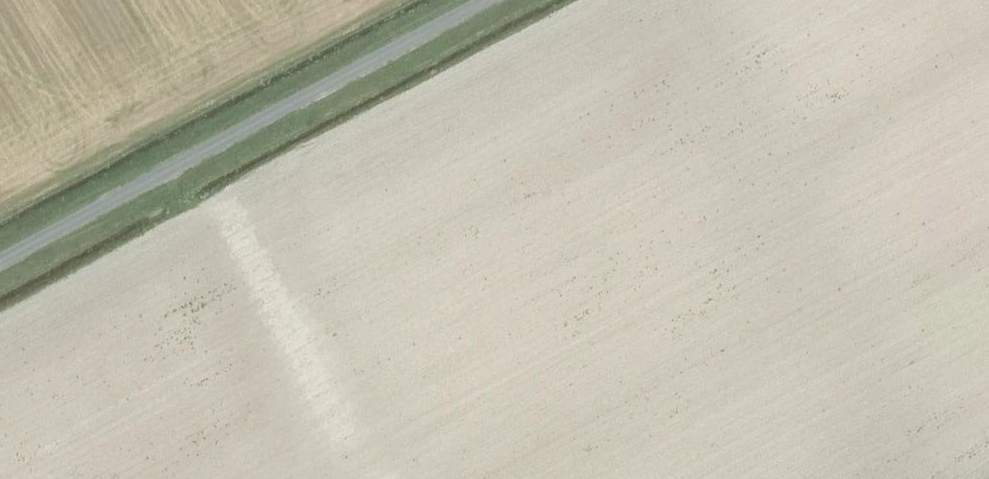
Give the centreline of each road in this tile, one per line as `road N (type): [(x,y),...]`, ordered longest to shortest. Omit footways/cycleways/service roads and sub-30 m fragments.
road 1 (unclassified): [(0,261),(486,0)]

